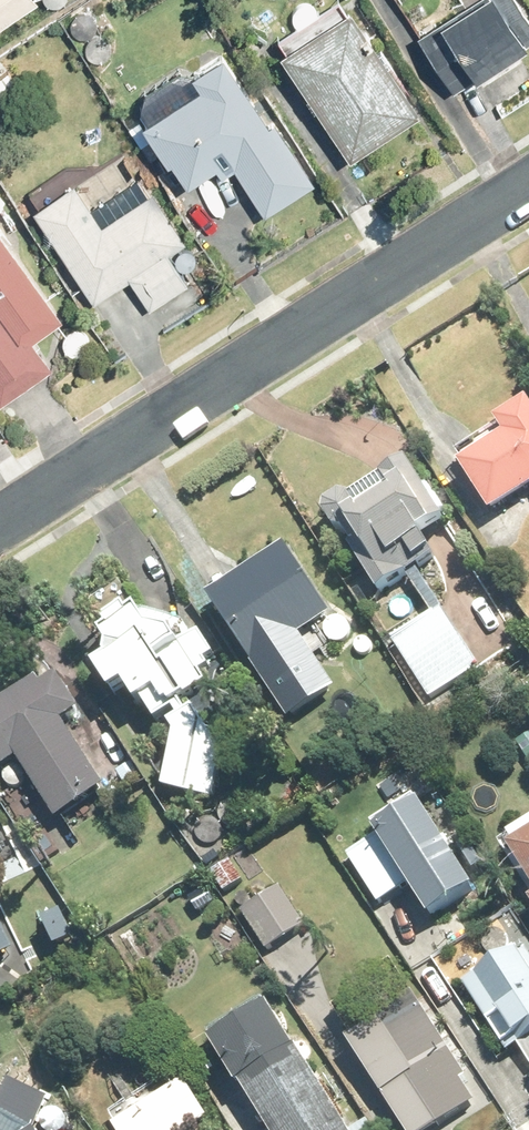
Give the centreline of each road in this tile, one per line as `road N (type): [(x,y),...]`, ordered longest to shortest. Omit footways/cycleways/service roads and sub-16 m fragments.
road 1 (residential): [(0,521),(528,186)]

